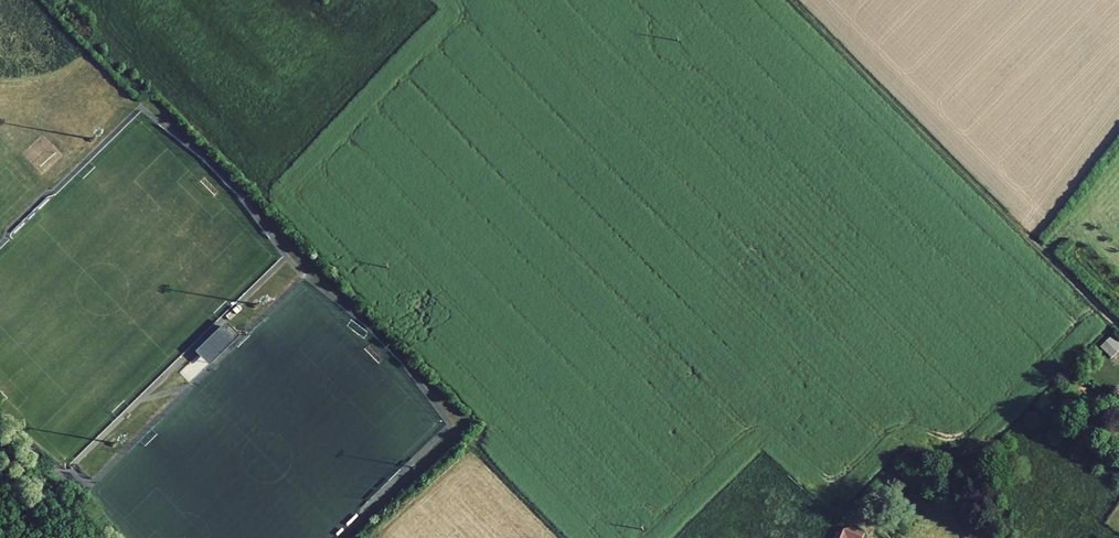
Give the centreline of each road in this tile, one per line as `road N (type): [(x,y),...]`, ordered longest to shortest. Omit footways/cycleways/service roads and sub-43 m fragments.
road 1 (track): [(1118,324),(795,0)]

